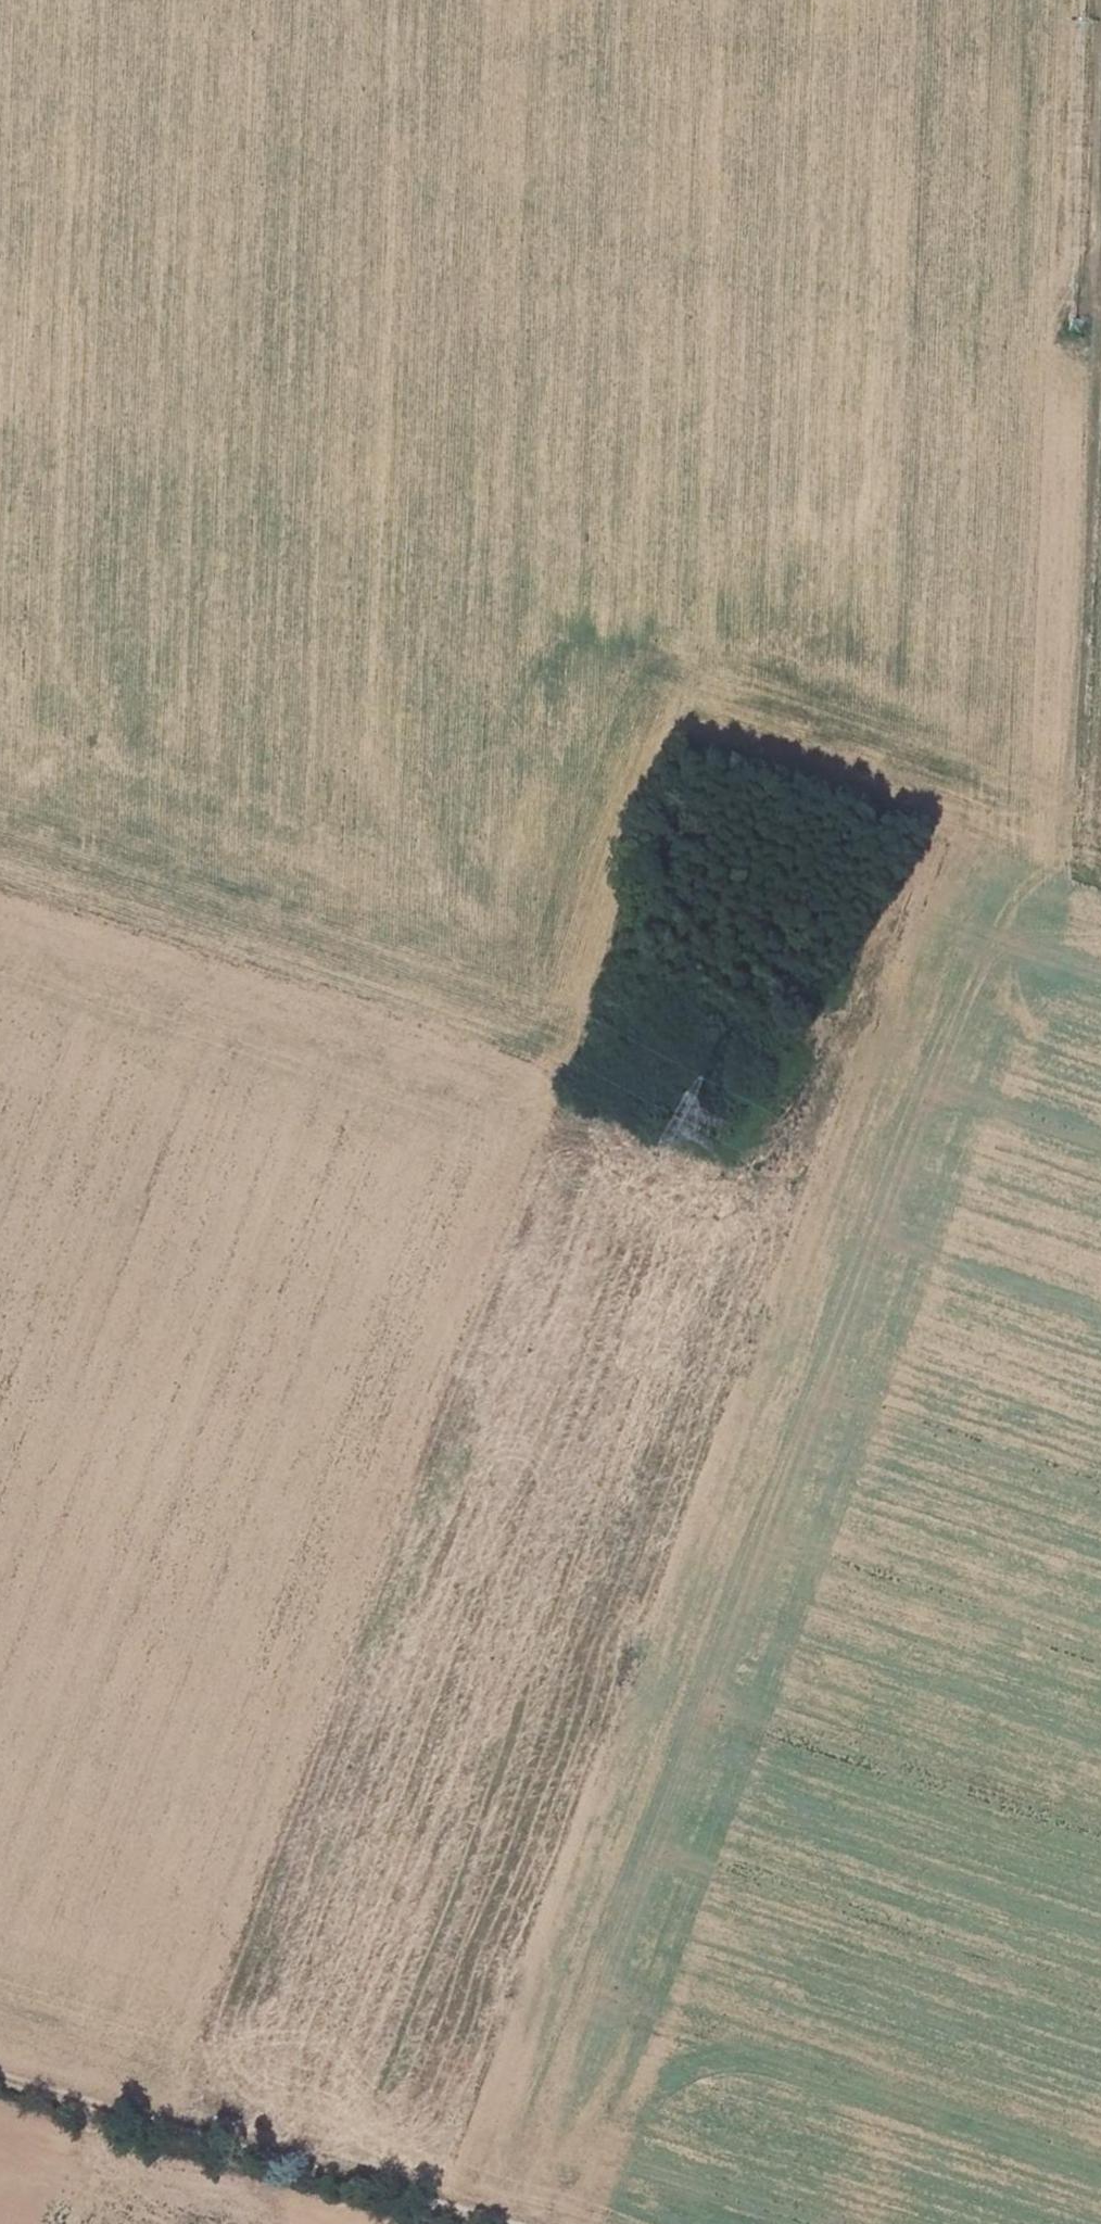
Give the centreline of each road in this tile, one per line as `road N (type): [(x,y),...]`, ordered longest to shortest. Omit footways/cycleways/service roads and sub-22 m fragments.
road 1 (track): [(1099,0),(1085,509),(457,2208)]
road 2 (track): [(513,2223),(0,2072)]

